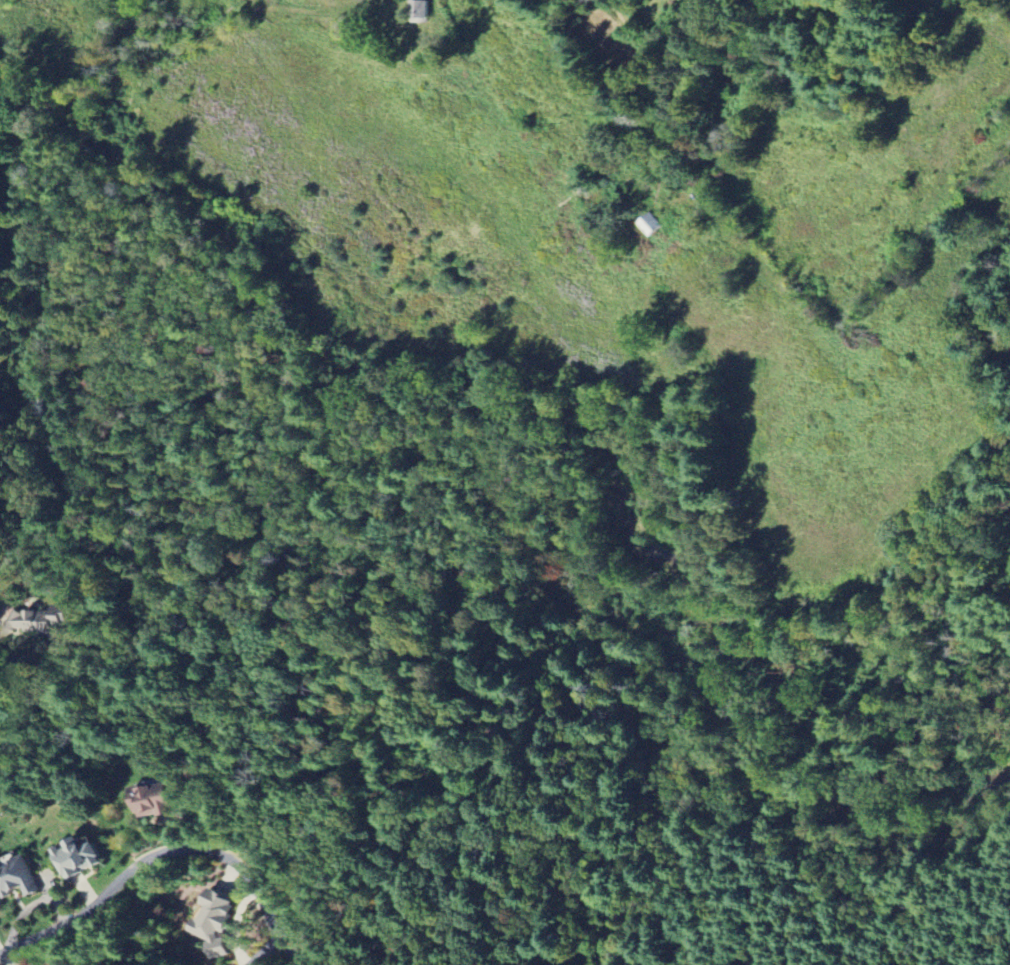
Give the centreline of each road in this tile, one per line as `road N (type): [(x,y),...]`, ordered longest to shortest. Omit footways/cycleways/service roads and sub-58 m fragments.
road 1 (residential): [(0,950),(82,914),(144,858),(194,847),(223,855),(245,873),(302,964)]

